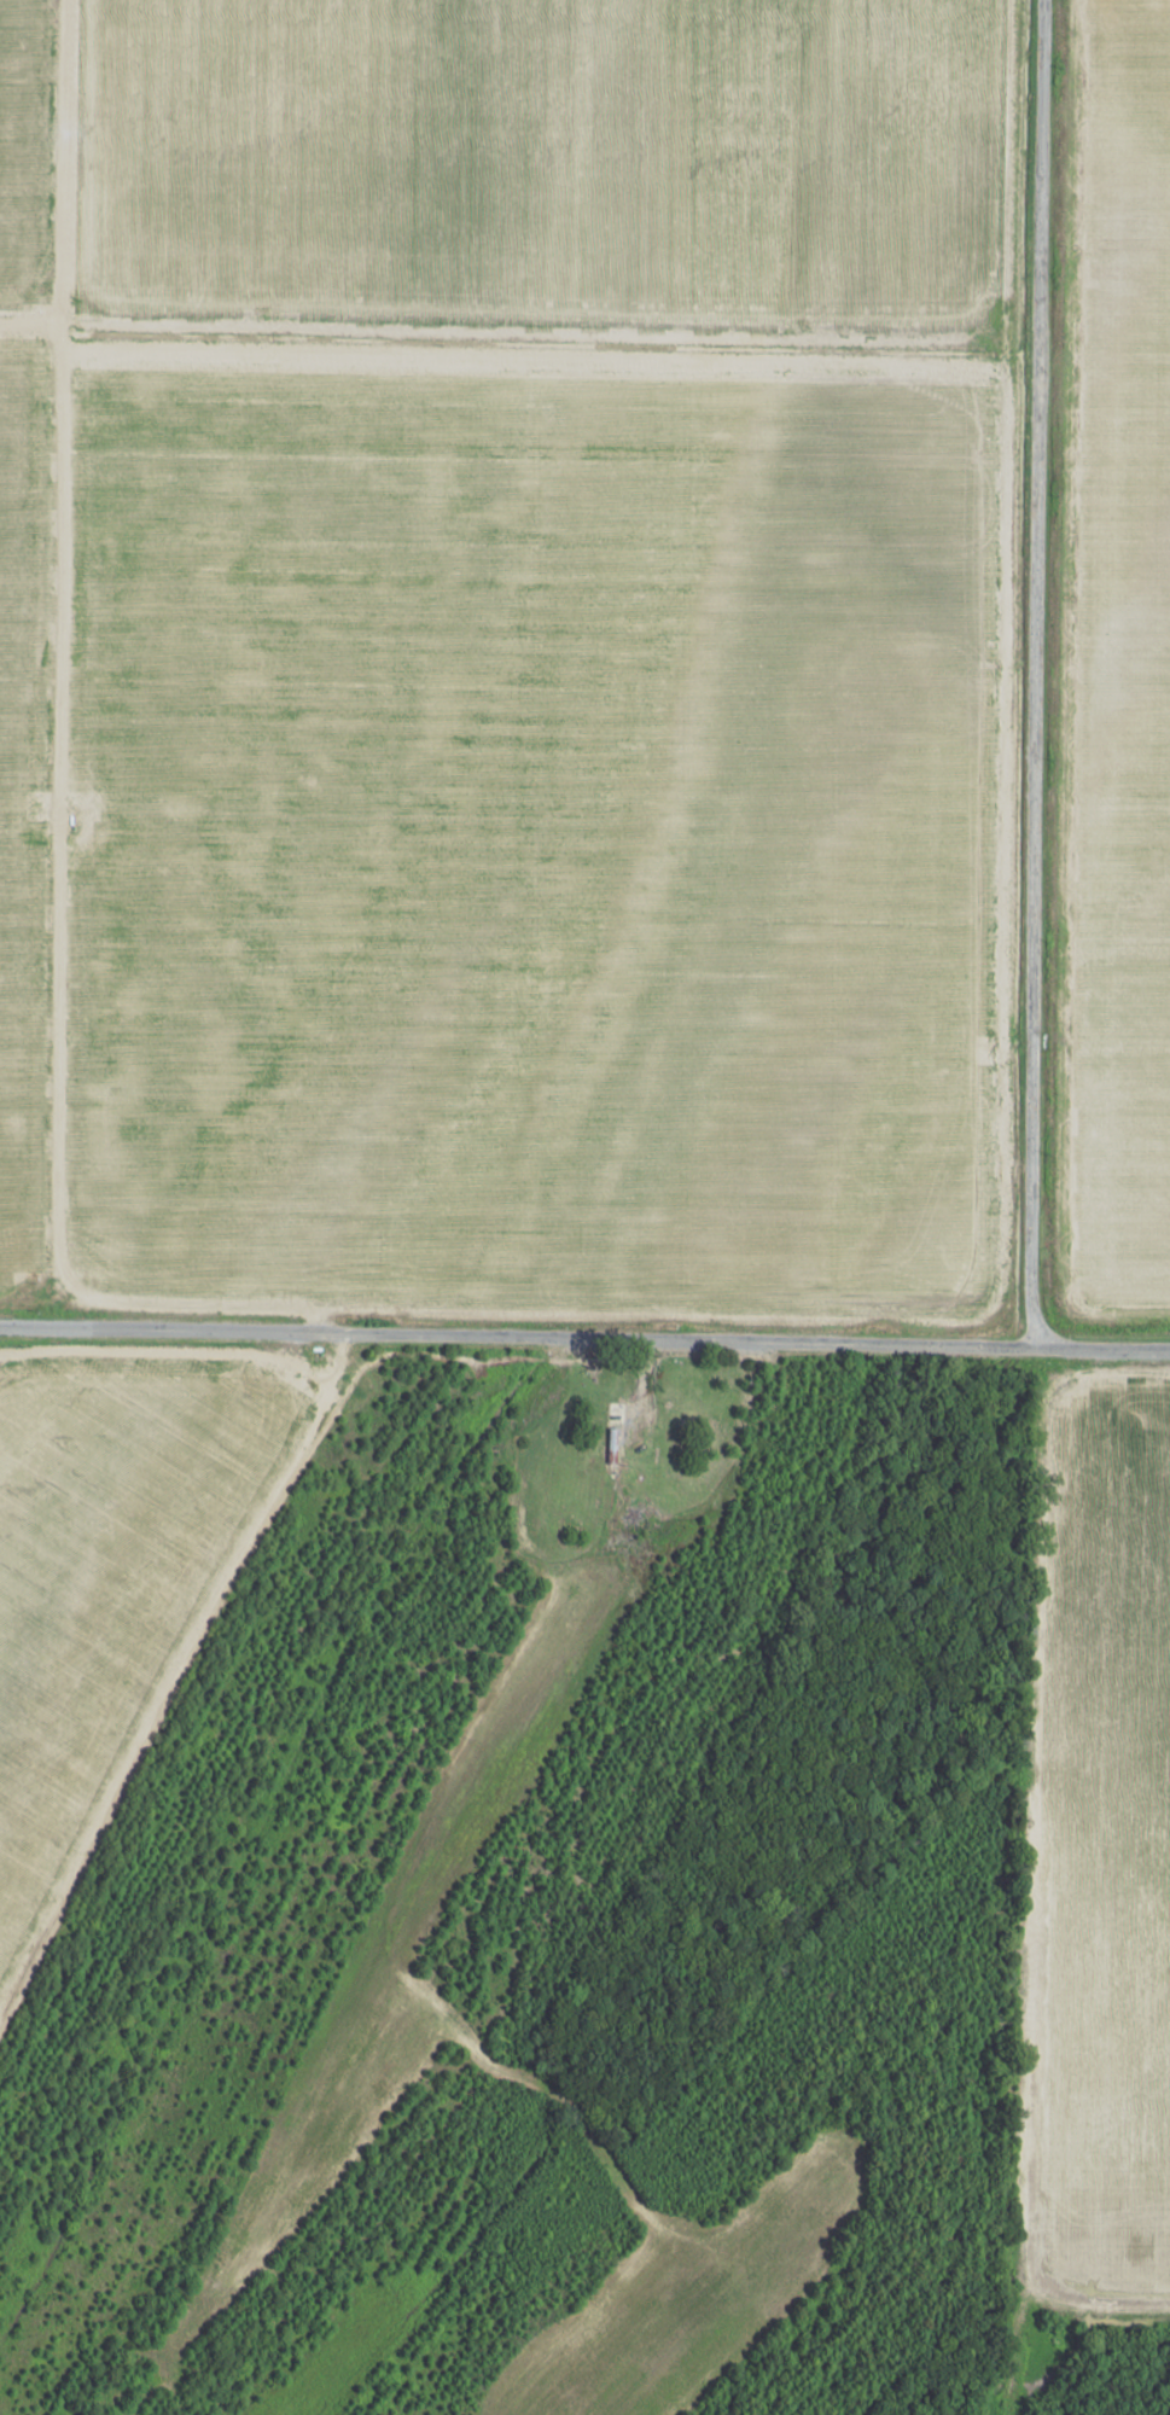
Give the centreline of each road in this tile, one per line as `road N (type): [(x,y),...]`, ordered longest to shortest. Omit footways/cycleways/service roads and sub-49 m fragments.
road 1 (residential): [(1029,1351),(1038,0)]
road 2 (residential): [(1169,1353),(0,1328)]

